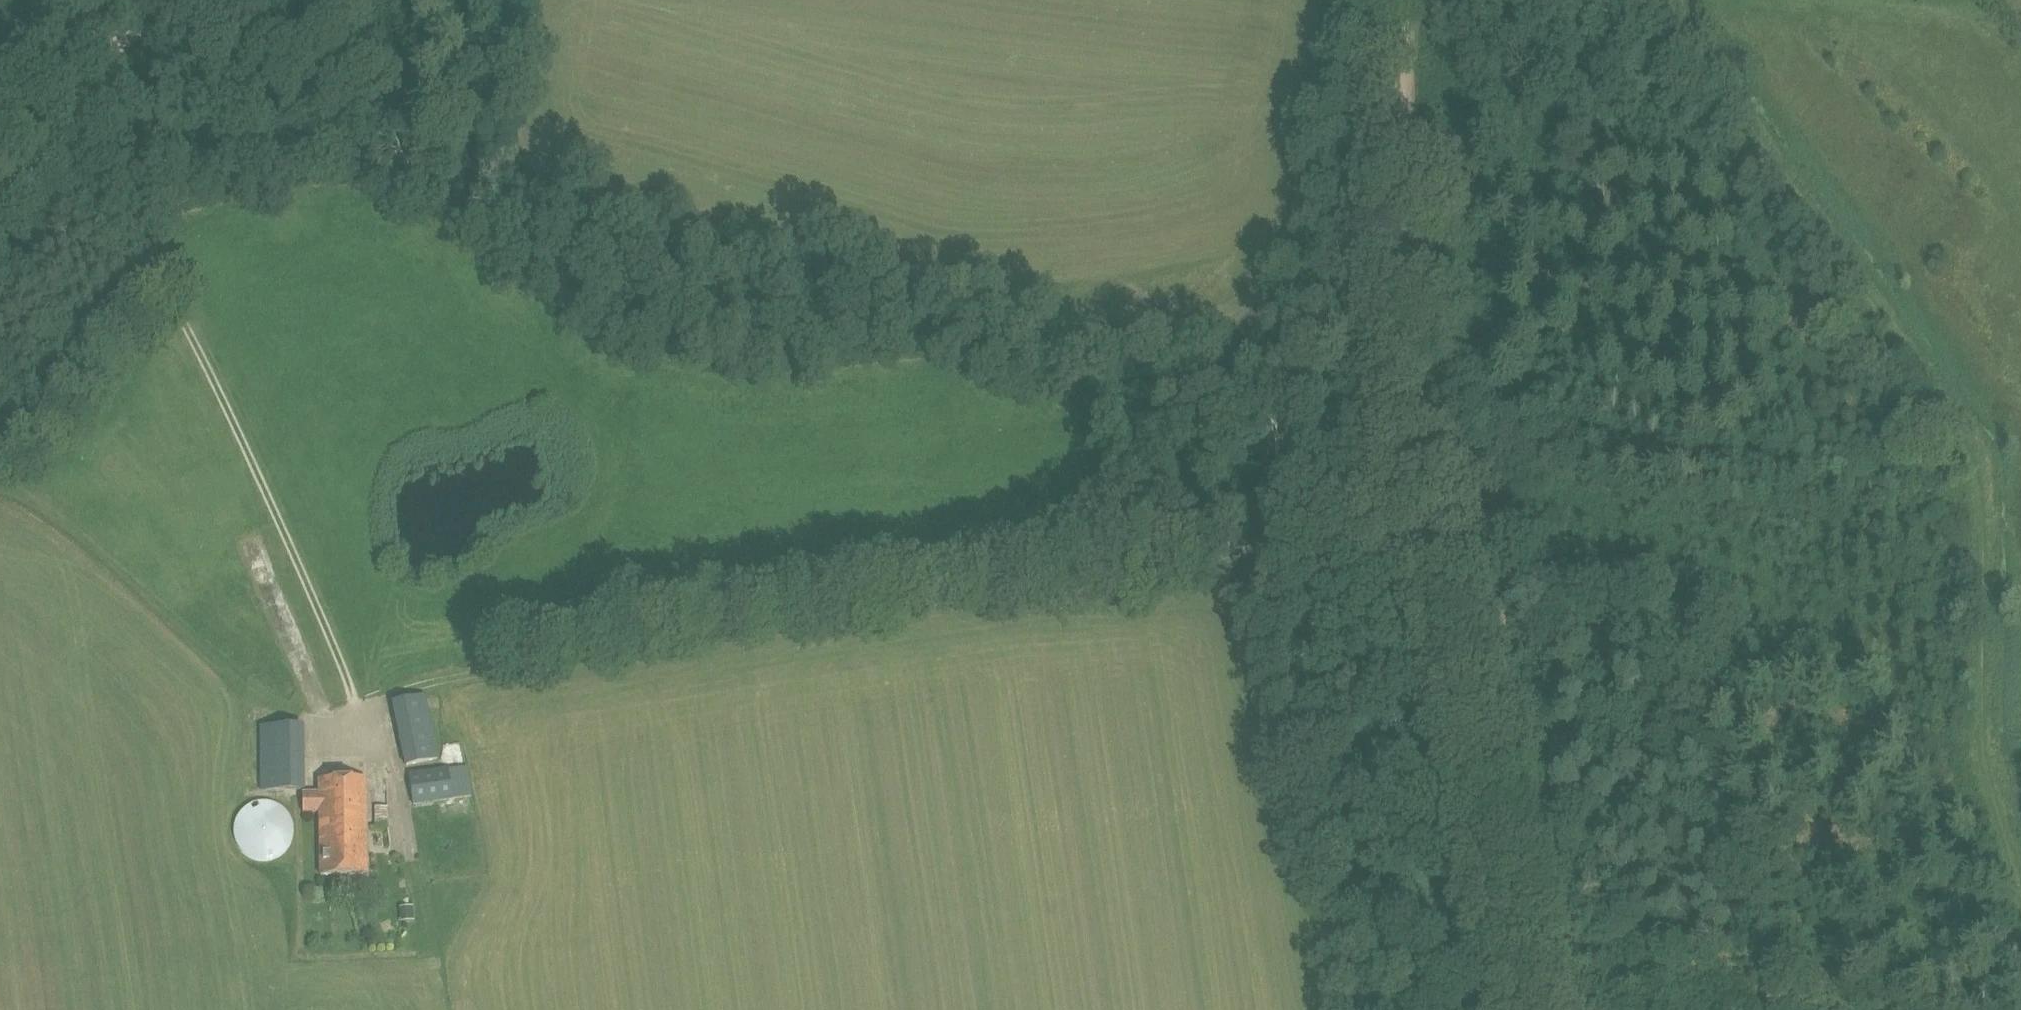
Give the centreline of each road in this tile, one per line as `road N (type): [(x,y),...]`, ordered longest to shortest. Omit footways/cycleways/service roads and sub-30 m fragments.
road 1 (track): [(1409,0),(1407,429),(1529,1009)]

